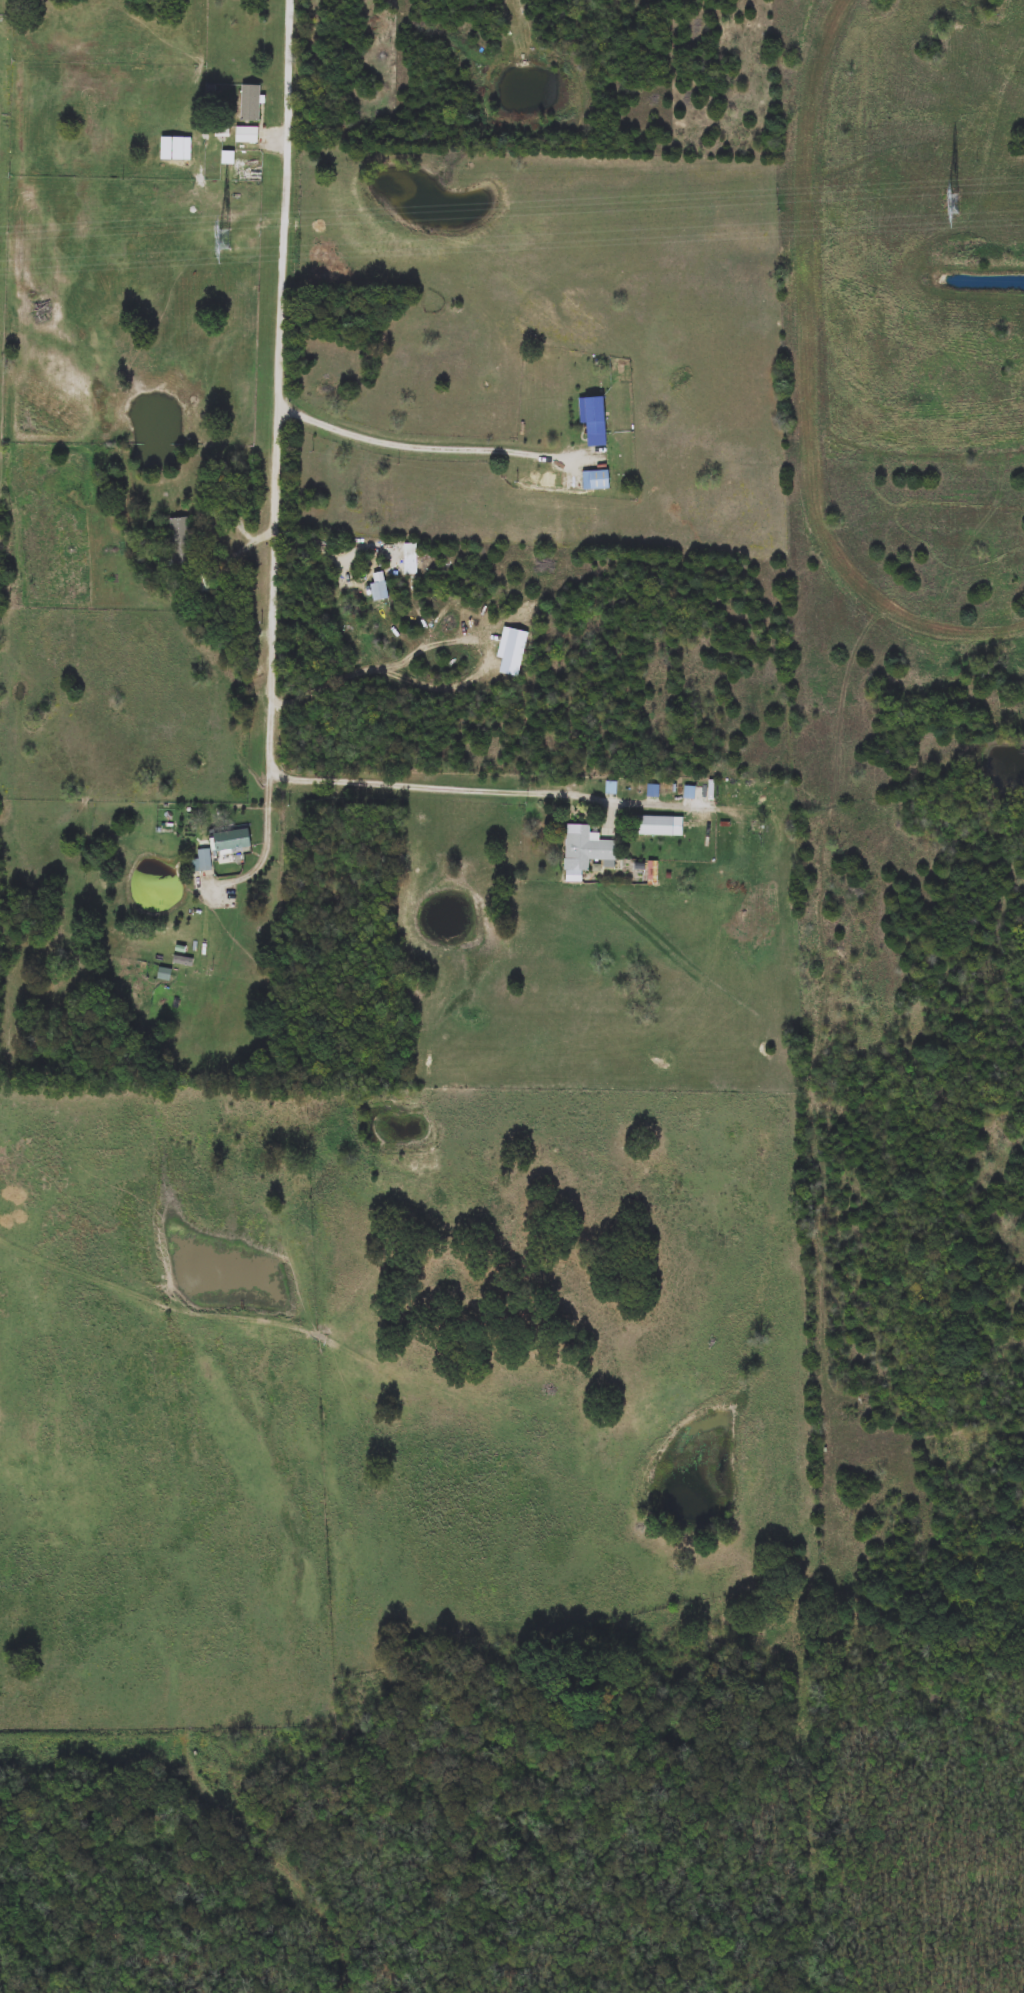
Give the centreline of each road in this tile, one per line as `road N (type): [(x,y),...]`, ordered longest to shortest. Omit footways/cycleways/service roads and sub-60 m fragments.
road 1 (residential): [(2,274),(0,112)]

